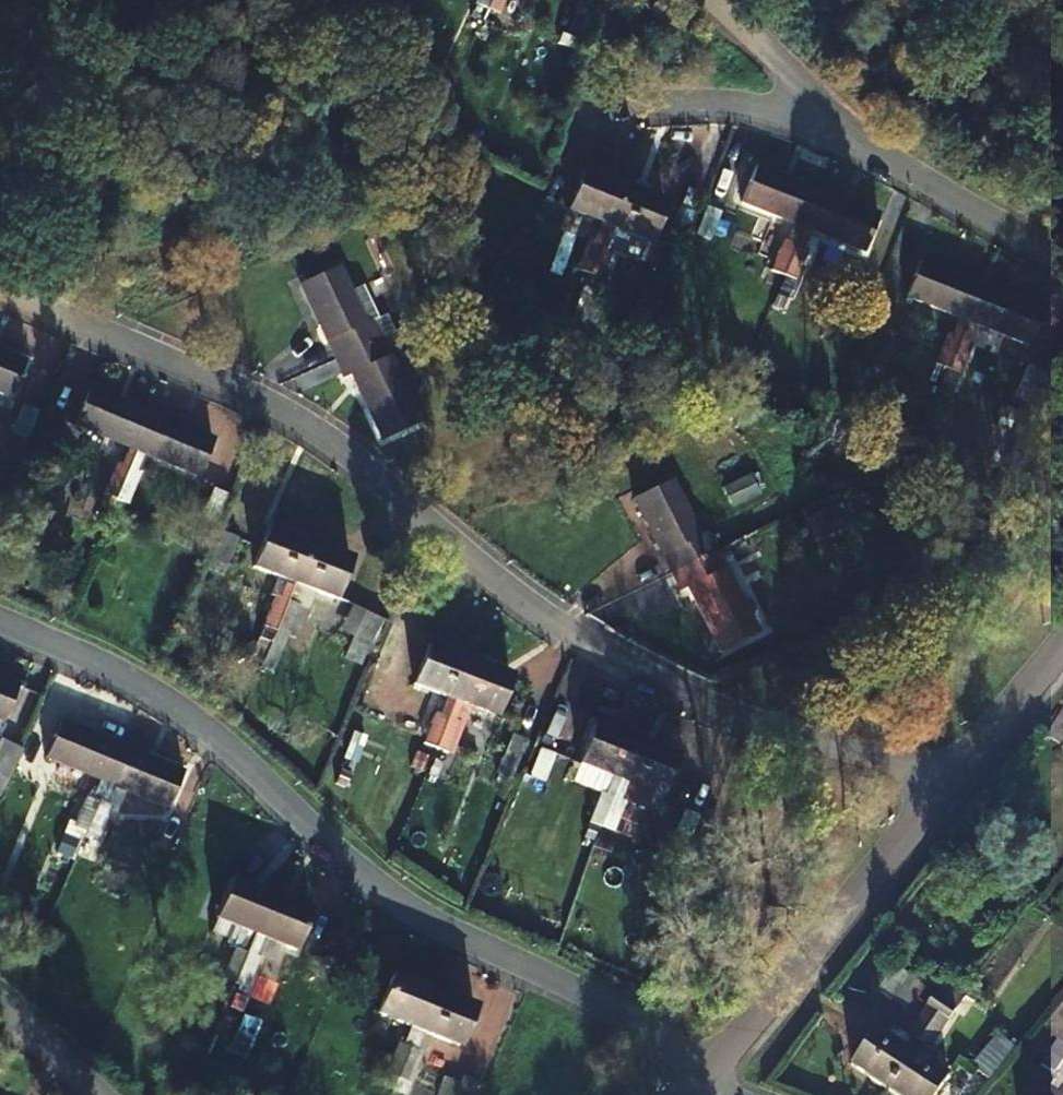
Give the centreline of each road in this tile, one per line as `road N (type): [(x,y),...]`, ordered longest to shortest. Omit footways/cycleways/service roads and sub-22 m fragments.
road 1 (residential): [(951,780),(752,722),(660,683),(544,616),(308,427),(0,290)]
road 2 (residential): [(713,1068),(405,907),(172,703),(0,621)]
road 3 (residential): [(713,1068),(951,780)]
road 4 (residential): [(571,119),(723,103),(856,128)]
road 5 (residential): [(1062,250),(856,128)]
road 6 (residential): [(856,128),(712,0)]
road 7 (residential): [(951,780),(1062,644)]
road 8 (residential): [(94,1094),(0,1008)]

